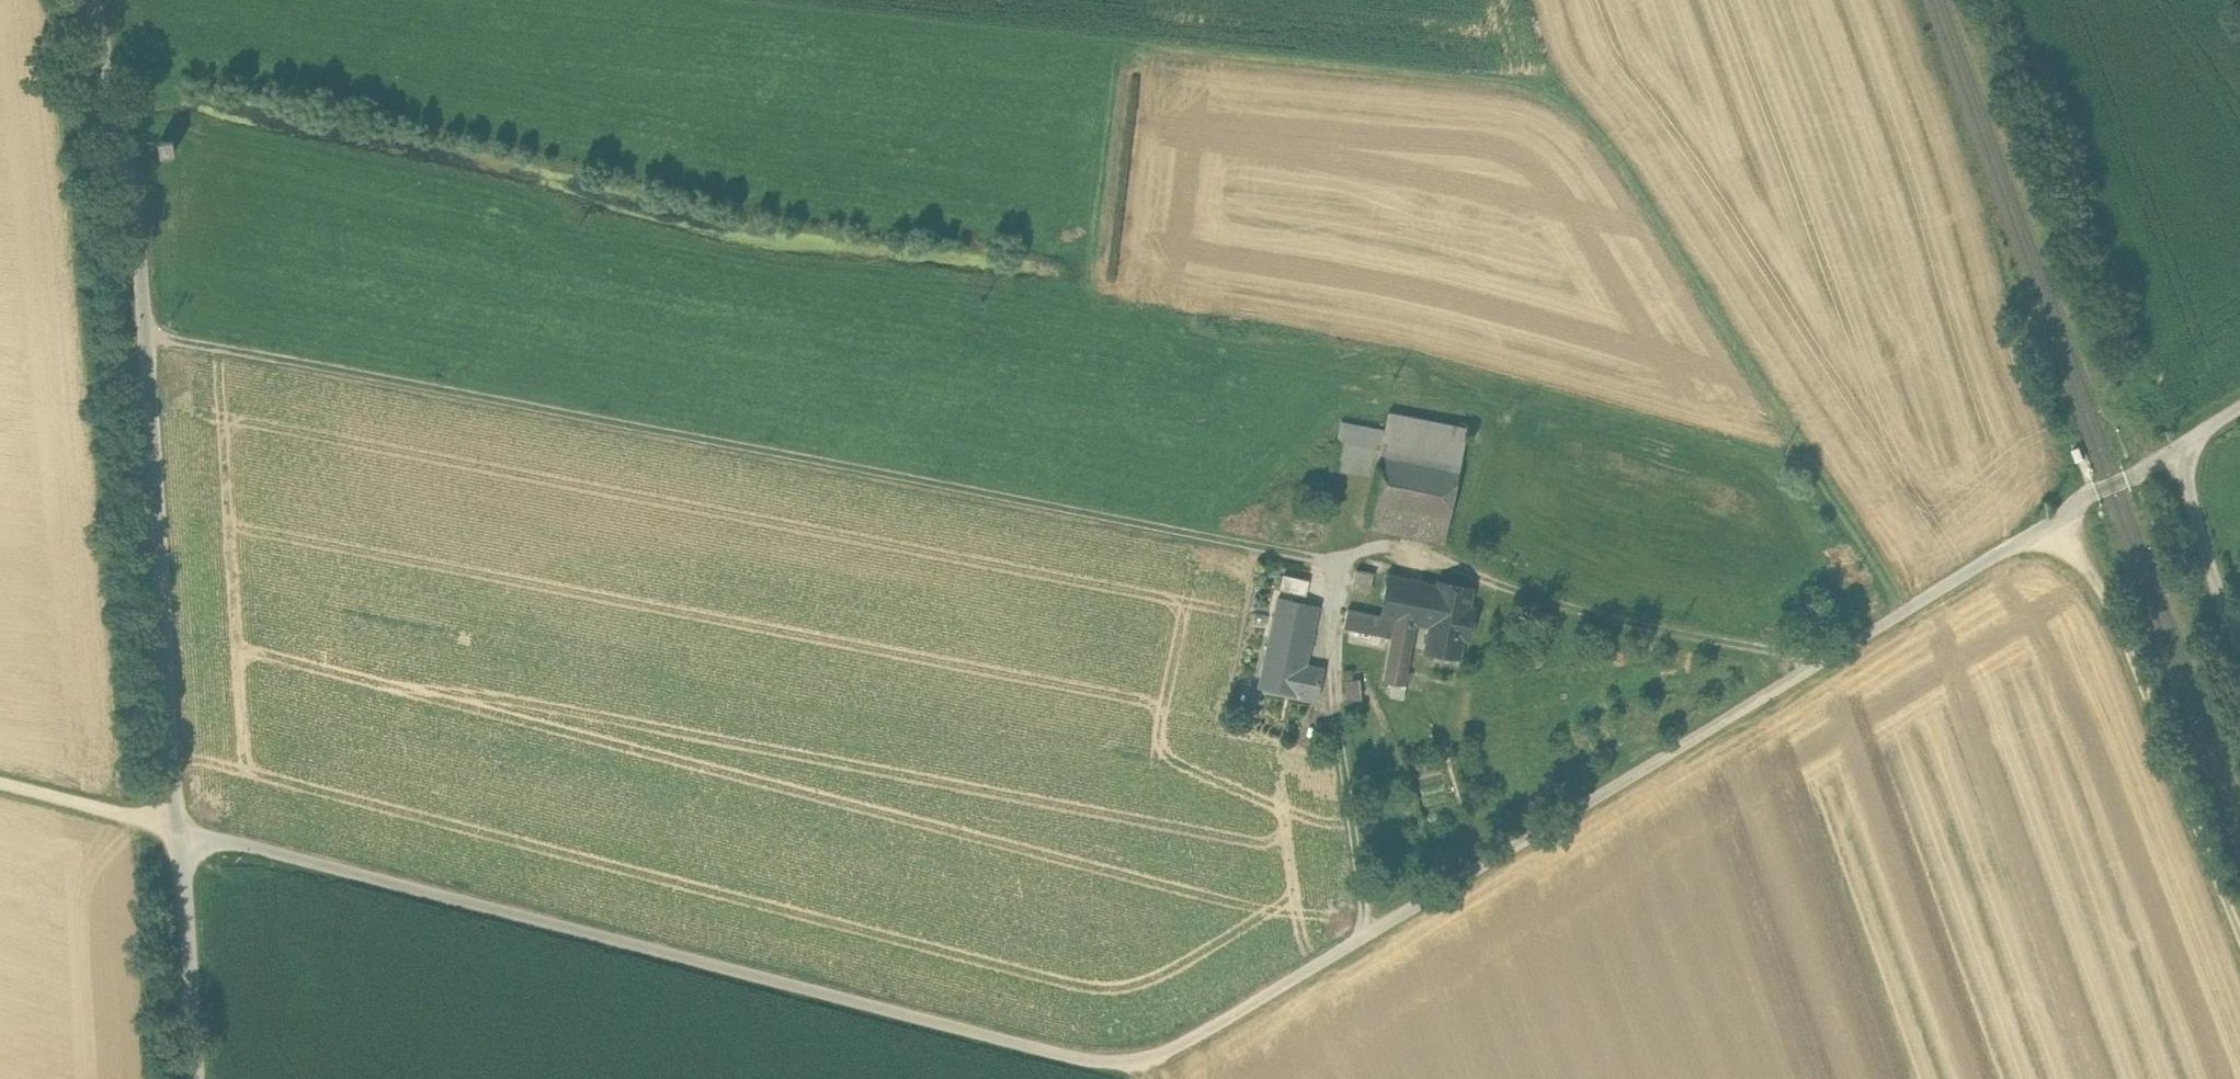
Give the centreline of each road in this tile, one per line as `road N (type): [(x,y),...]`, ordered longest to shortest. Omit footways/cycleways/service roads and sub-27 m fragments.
road 1 (unclassified): [(178,827),(1067,1058),(1144,1059),(1222,1026),(2239,406)]
road 2 (track): [(139,332),(1341,561),(1369,546),(1825,658)]
road 3 (residential): [(85,0),(124,138),(178,827)]
road 4 (track): [(1909,607),(1866,566),(1614,145),(1547,90)]
road 5 (track): [(2063,510),(2137,650),(2239,926)]
road 6 (unclassified): [(178,827),(195,1078)]
road 7 (track): [(2179,443),(2180,477),(2239,631)]
road 8 (track): [(178,827),(0,784)]

